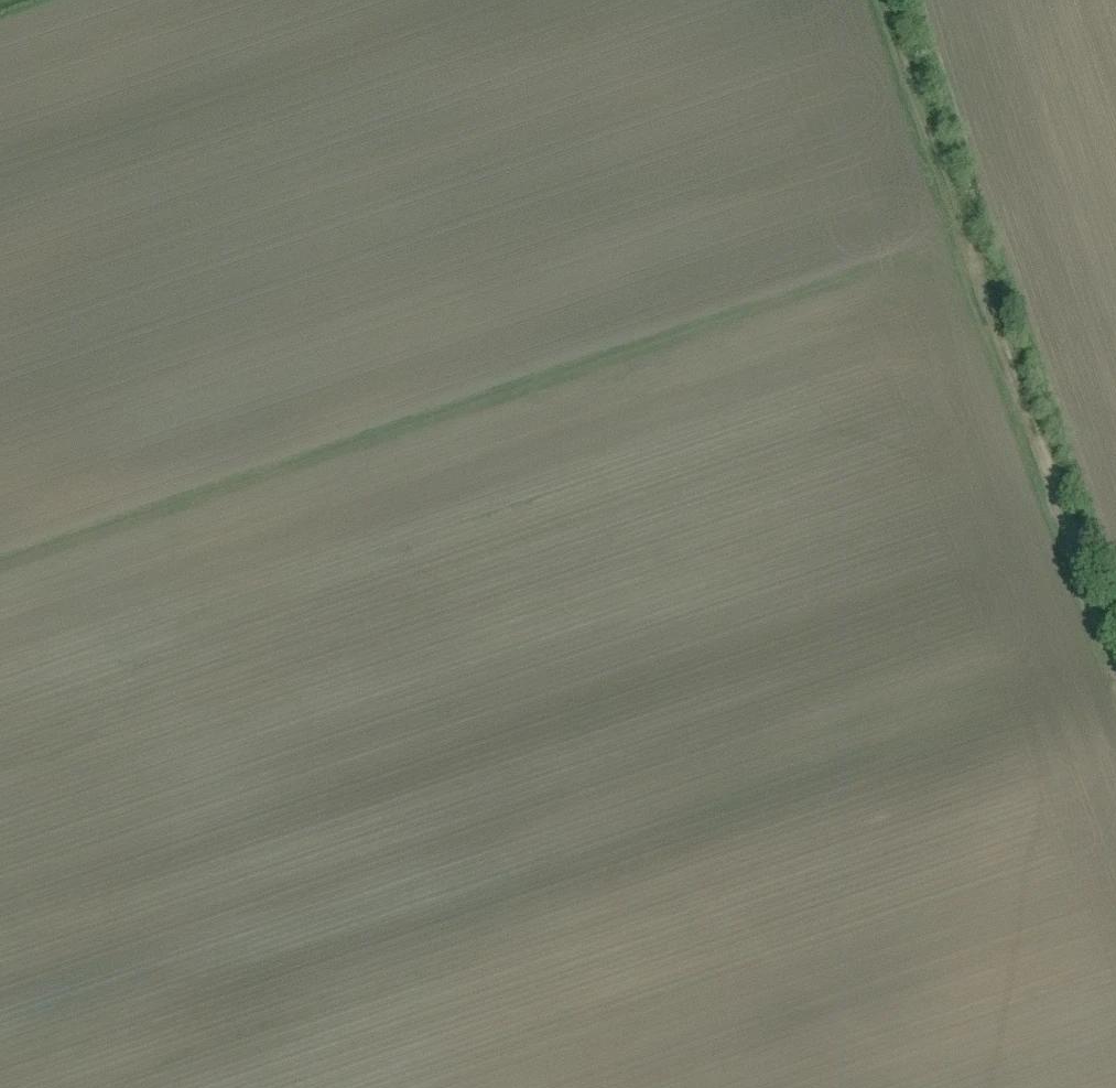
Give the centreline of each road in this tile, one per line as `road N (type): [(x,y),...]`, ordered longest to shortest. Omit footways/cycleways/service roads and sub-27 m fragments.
road 1 (track): [(1115,637),(899,0)]

